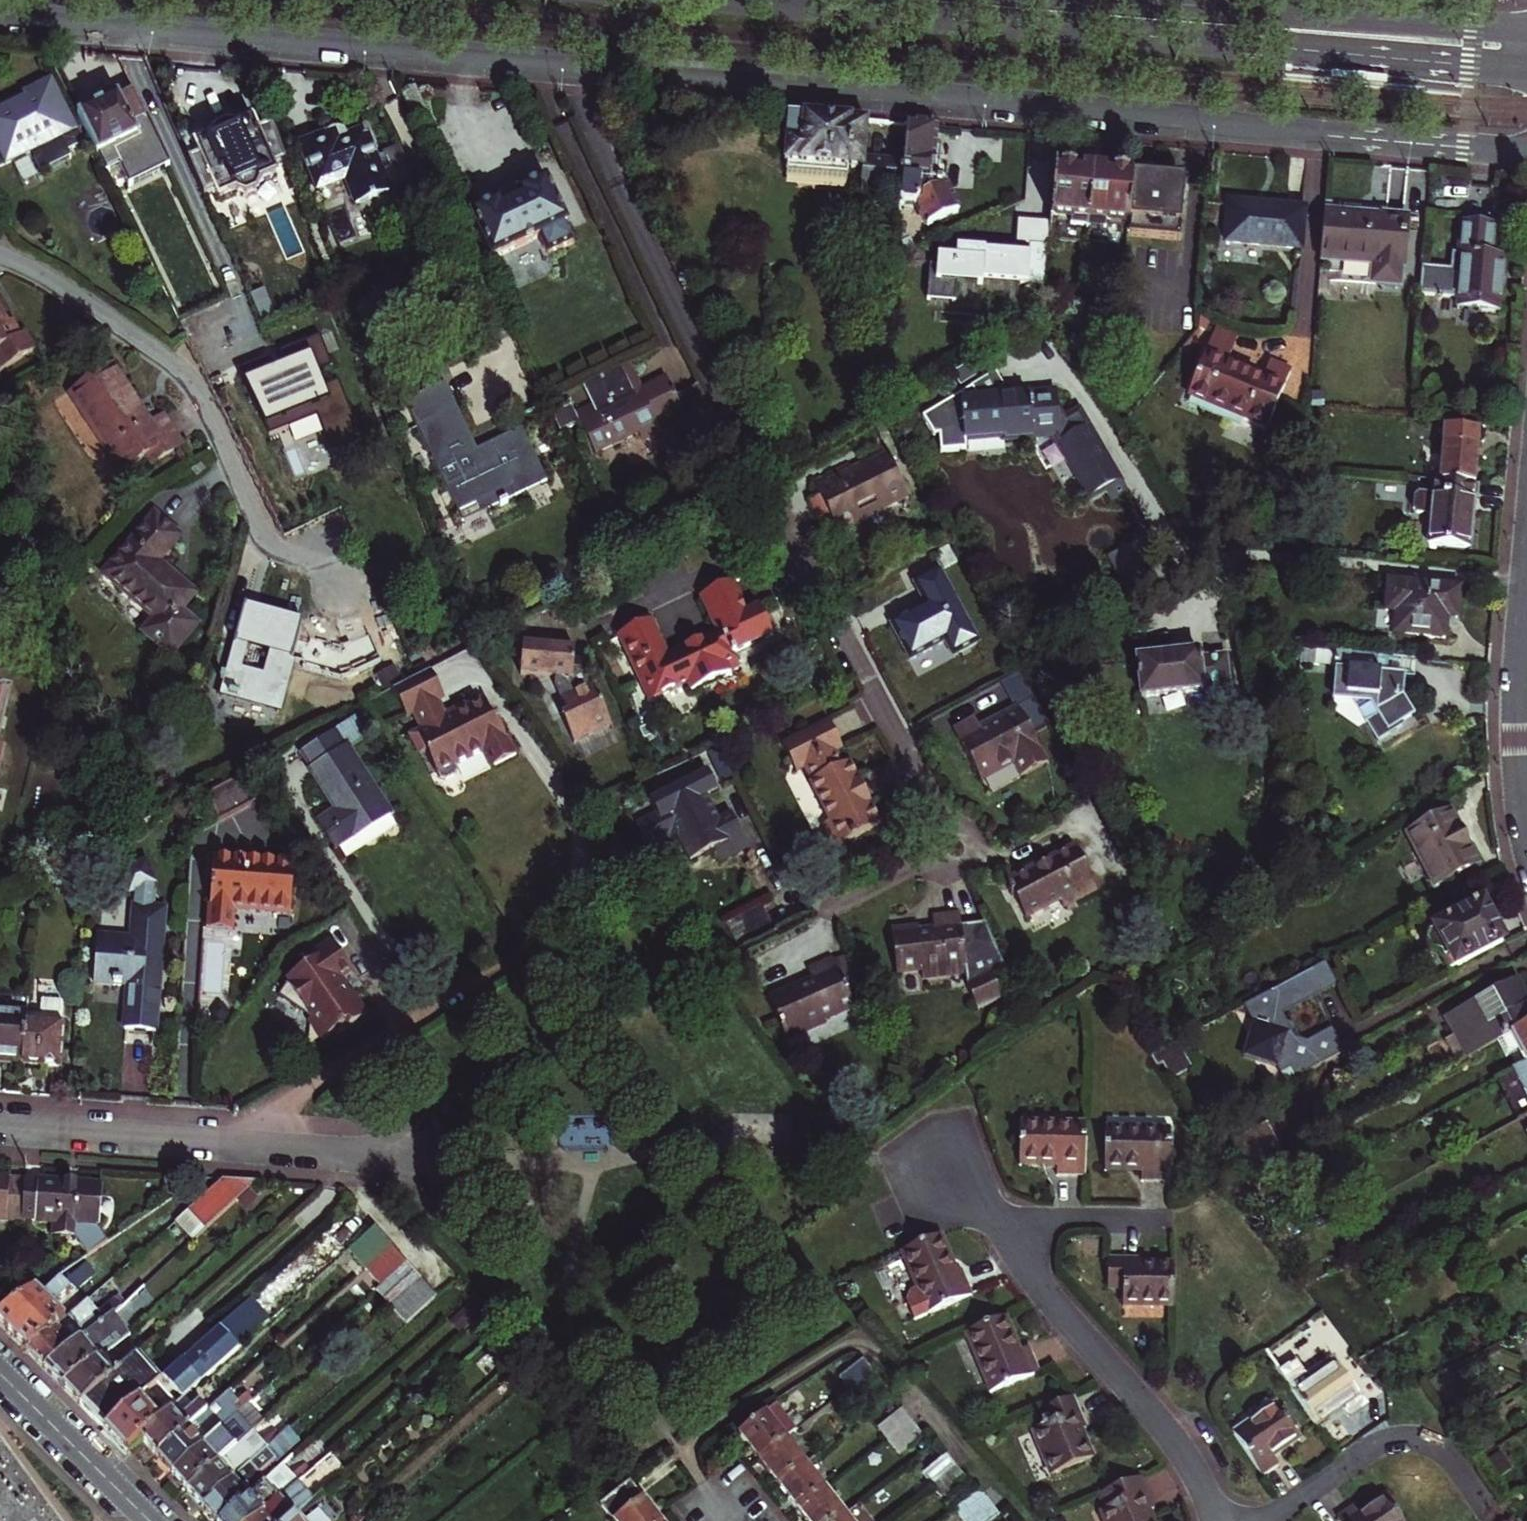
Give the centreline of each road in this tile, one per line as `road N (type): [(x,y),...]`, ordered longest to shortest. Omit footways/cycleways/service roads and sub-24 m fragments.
road 1 (tertiary): [(0,14),(1526,147)]
road 2 (primary): [(734,0),(1526,69)]
road 3 (residential): [(0,1126),(427,1158)]
road 4 (primary): [(1526,32),(1149,0)]
road 5 (residential): [(1212,1520),(1174,1441),(1029,1272),(1003,1223)]
road 6 (residential): [(1263,1520),(1392,1440),(1419,1440),(1445,1452),(1489,1510)]
road 7 (residential): [(0,1373),(149,1520)]
road 8 (residential): [(1526,825),(1520,730),(1526,635)]
road 9 (residential): [(1003,1223),(1143,1220)]

